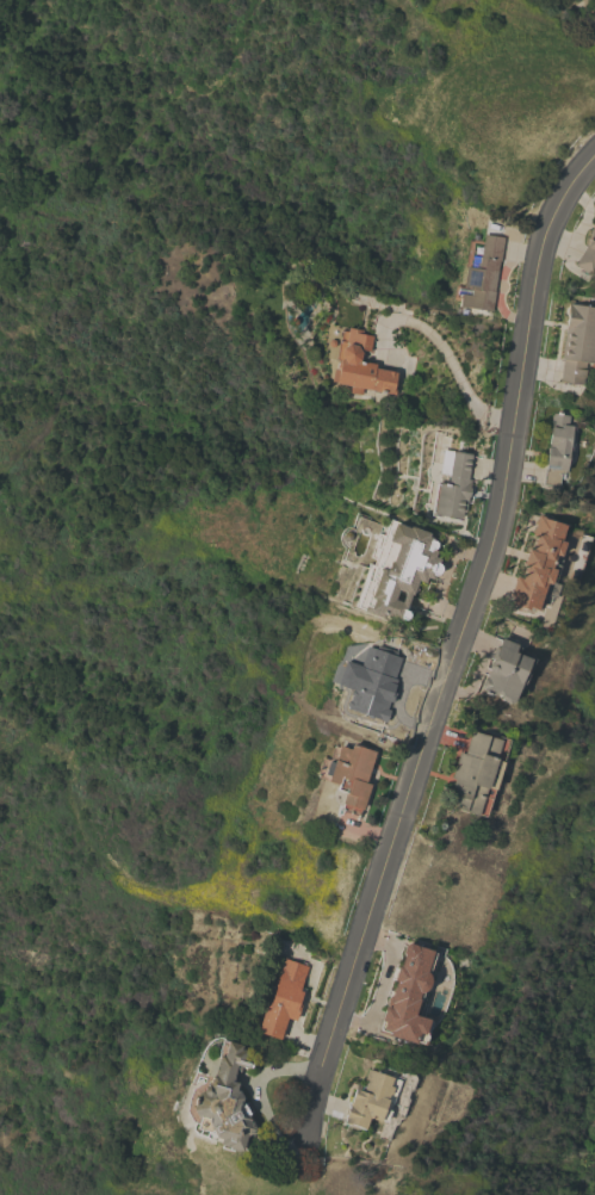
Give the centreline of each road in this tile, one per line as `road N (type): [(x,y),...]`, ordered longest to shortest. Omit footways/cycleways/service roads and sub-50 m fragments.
road 1 (residential): [(594,162),(568,190),(539,264),(486,562),(305,1133)]

